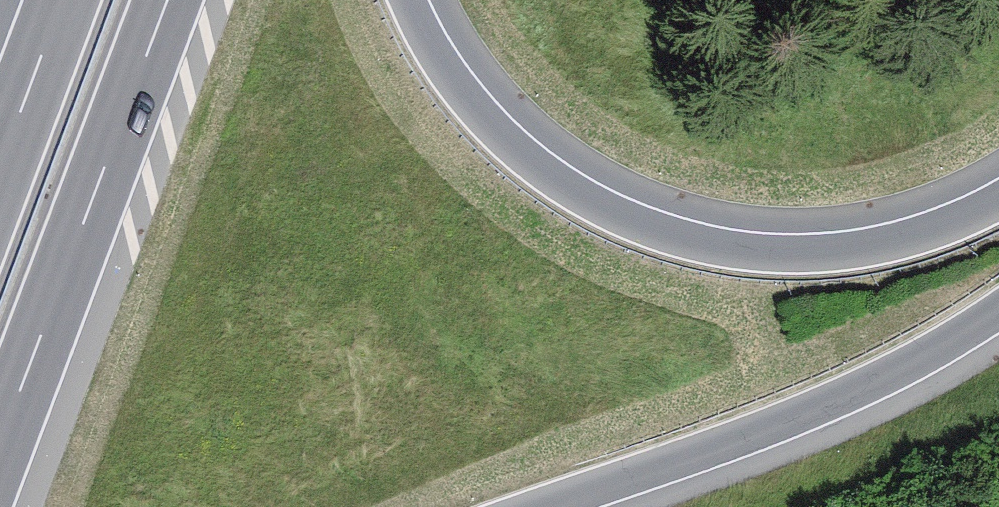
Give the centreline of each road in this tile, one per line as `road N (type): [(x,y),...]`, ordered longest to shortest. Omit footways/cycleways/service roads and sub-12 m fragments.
road 1 (motorway): [(998,199),(921,233),(840,249),(764,252),(688,238),(621,215),(540,167),(467,97),(411,0)]
road 2 (motorway): [(549,506),(851,395),(998,313)]
road 3 (motorway): [(0,445),(168,0)]
road 4 (motorway): [(61,0),(0,164)]

